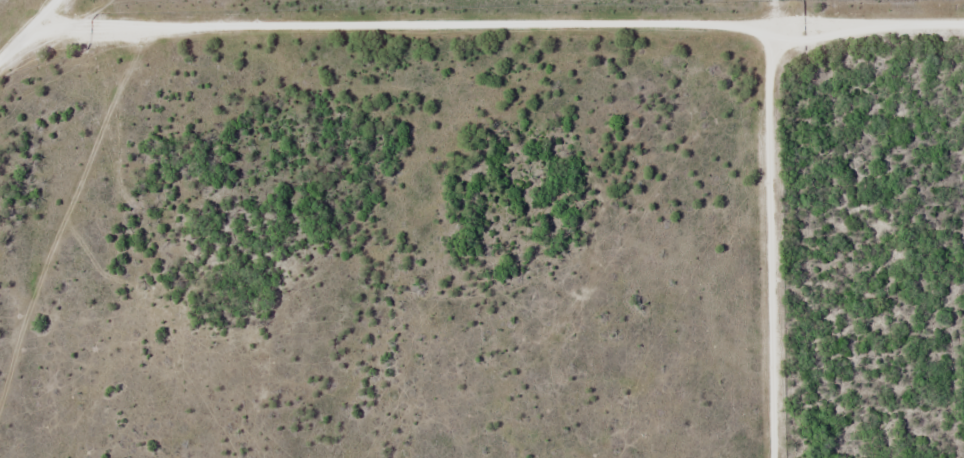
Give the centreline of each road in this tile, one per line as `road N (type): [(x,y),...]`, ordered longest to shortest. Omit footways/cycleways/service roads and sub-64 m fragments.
road 1 (residential): [(33,29),(963,22)]
road 2 (residential): [(782,457),(775,0)]

